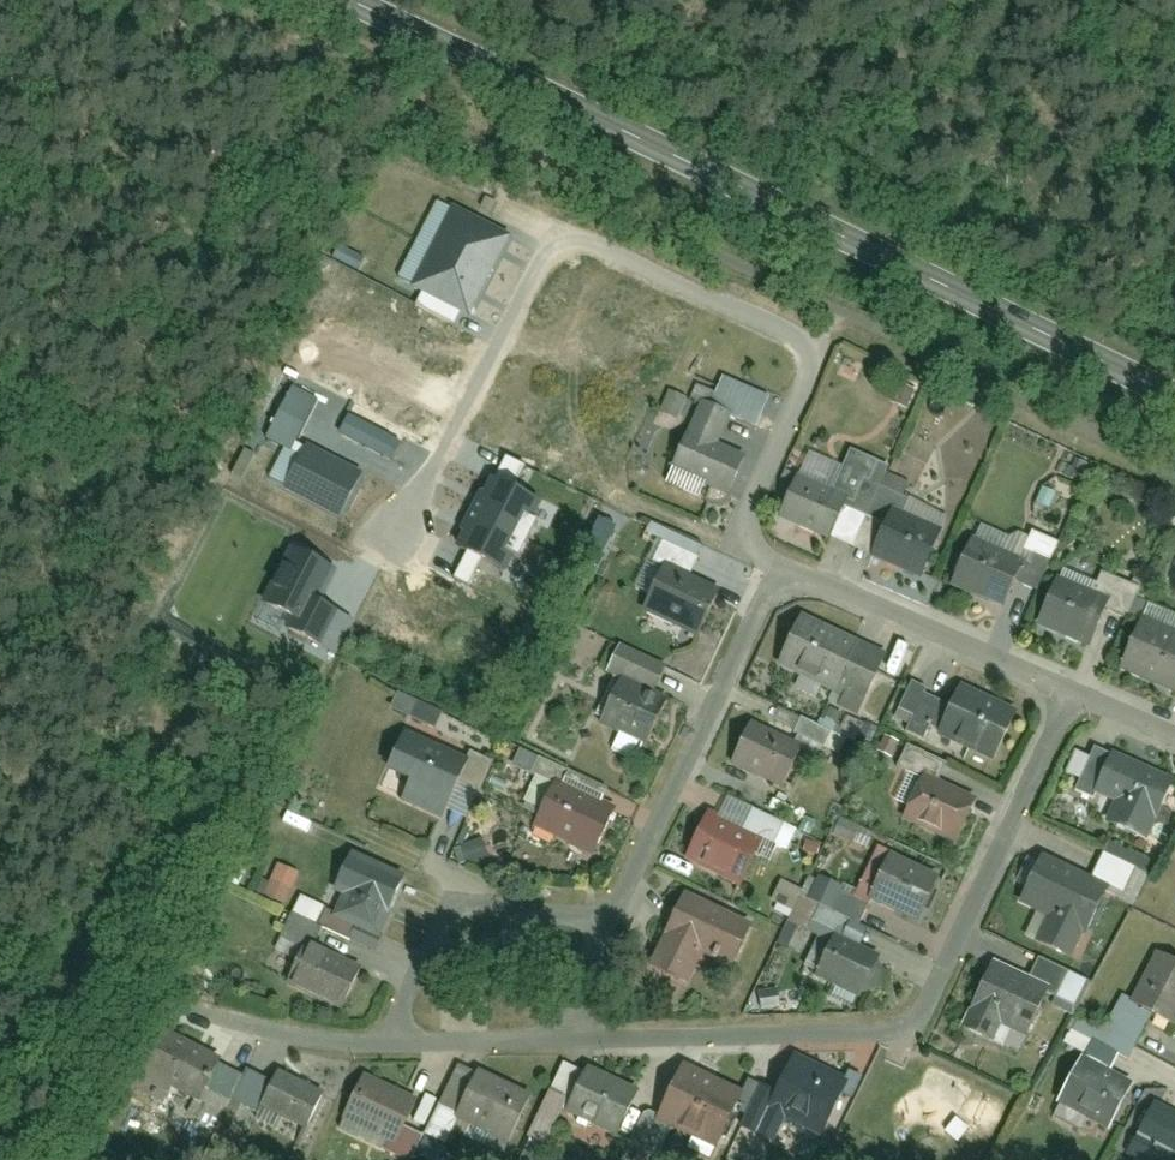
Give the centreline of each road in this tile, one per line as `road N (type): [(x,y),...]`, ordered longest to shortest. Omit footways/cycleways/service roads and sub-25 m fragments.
road 1 (secondary): [(1174,396),(346,0)]
road 2 (residential): [(785,569),(752,550),(749,529),(817,344),(589,243),(564,240),(545,260),(391,549)]
road 3 (residential): [(1072,697),(929,1007),(904,1026),(564,1040)]
road 4 (residential): [(785,569),(622,901)]
road 5 (residential): [(622,901),(446,898),(389,1033)]
road 6 (residential): [(1072,697),(785,569)]
road 7 (residential): [(564,1040),(389,1033)]
road 8 (residential): [(389,1033),(308,1030),(229,1008)]
road 9 (residential): [(622,901),(564,1040)]

